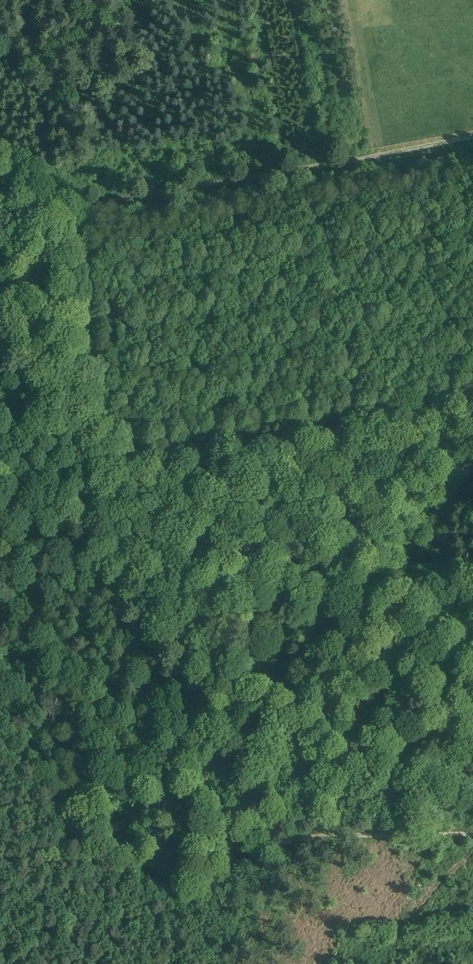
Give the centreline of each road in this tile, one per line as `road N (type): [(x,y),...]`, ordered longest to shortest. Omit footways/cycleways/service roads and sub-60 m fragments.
road 1 (track): [(0,731),(93,843),(157,869),(228,869),(289,849),(472,841)]
road 2 (track): [(63,208),(472,136)]

